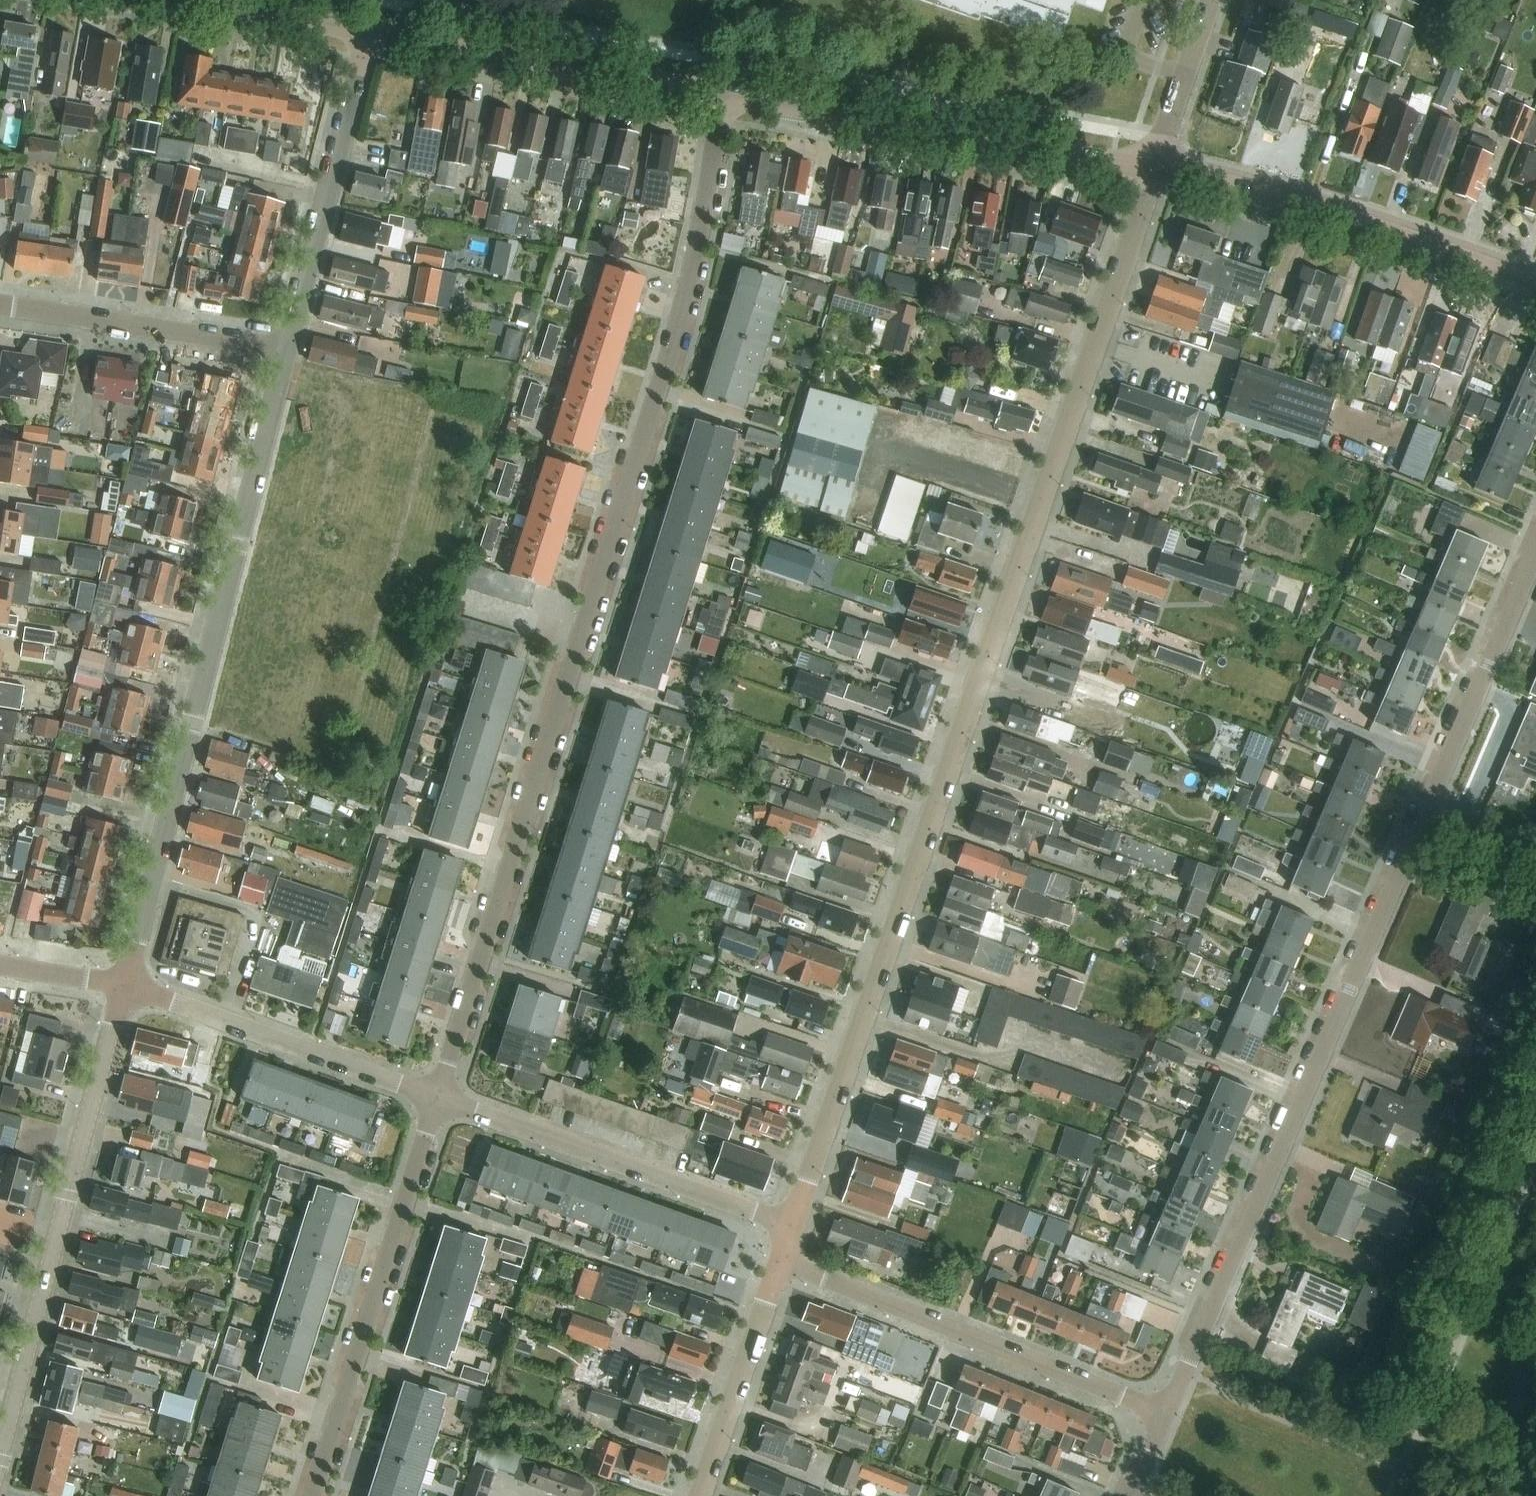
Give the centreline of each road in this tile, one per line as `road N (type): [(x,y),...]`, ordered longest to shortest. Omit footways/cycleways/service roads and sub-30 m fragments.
road 1 (residential): [(788,1224),(1149,170)]
road 2 (unclassified): [(437,1100),(687,284),(718,98)]
road 3 (residential): [(1165,1414),(1535,549)]
road 4 (unclassified): [(125,984),(284,353)]
road 5 (unclassified): [(0,1454),(125,984)]
road 6 (tertiary): [(718,98),(1149,170)]
road 7 (unclassified): [(1165,1414),(775,1263)]
road 8 (unclassified): [(311,1495),(437,1100)]
road 9 (tertiary): [(1149,170),(1317,212),(1535,289)]
road 10 (residential): [(788,1224),(437,1100)]
road 11 (tertiary): [(364,34),(718,98)]
road 12 (residential): [(437,1100),(125,984)]
road 13 (unclassified): [(284,353),(364,34)]
road 14 (residential): [(0,306),(284,353)]
road 15 (residential): [(693,1495),(775,1263)]
road 16 (tertiary): [(153,0),(364,34)]
road 17 (residential): [(1149,170),(1209,0)]
road 18 (residential): [(125,984),(0,966)]

